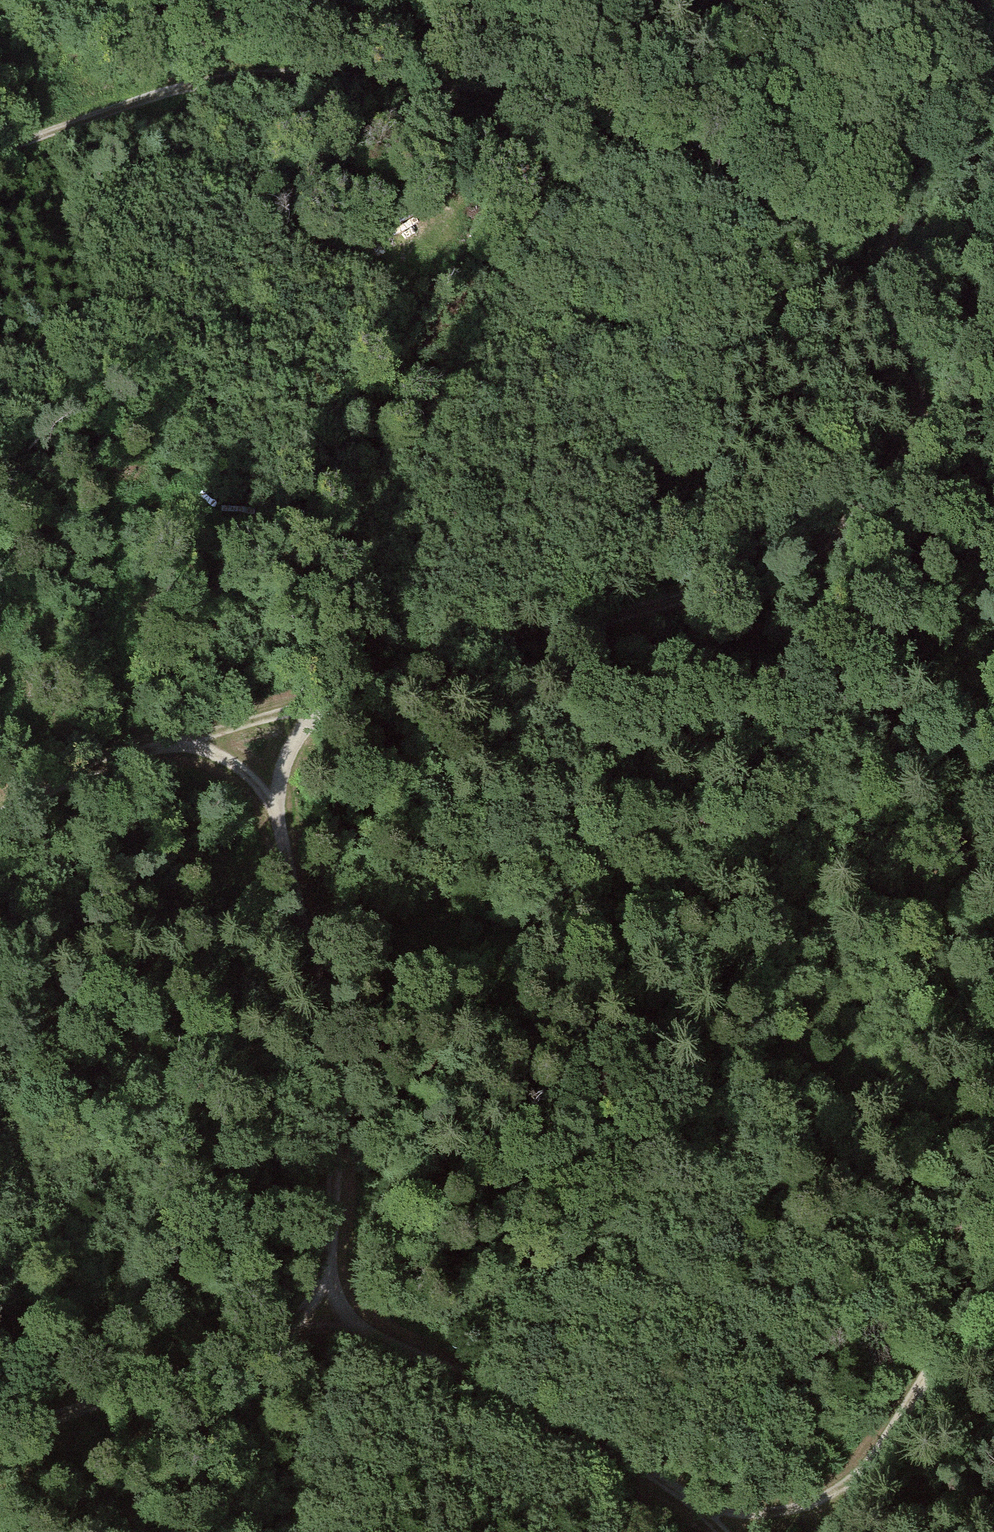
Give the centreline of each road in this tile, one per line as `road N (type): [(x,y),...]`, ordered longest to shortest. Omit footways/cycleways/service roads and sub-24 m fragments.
road 1 (track): [(968,0),(887,226),(889,304),(918,394),(898,472),(836,543),(786,570),(346,697),(231,722),(124,759),(0,821)]
road 2 (track): [(0,146),(205,78),(308,75),(584,112),(643,129),(713,162),(889,304)]
road 3 (track): [(445,93),(456,143),(449,189),(416,263),(404,362),(308,514),(335,605),(441,594),(637,613)]
road 4 (track): [(358,1331),(337,1308),(329,1277),(336,1047),(320,931),(231,722)]
road 5 (track): [(723,1531),(698,1504),(588,1432),(358,1331),(323,1328),(270,1341)]
road 6 (track): [(698,1504),(739,1514),(786,1511),(833,1495),(868,1466),(993,1275)]
road 7 (track): [(330,1249),(314,1293),(270,1341),(0,1439)]

